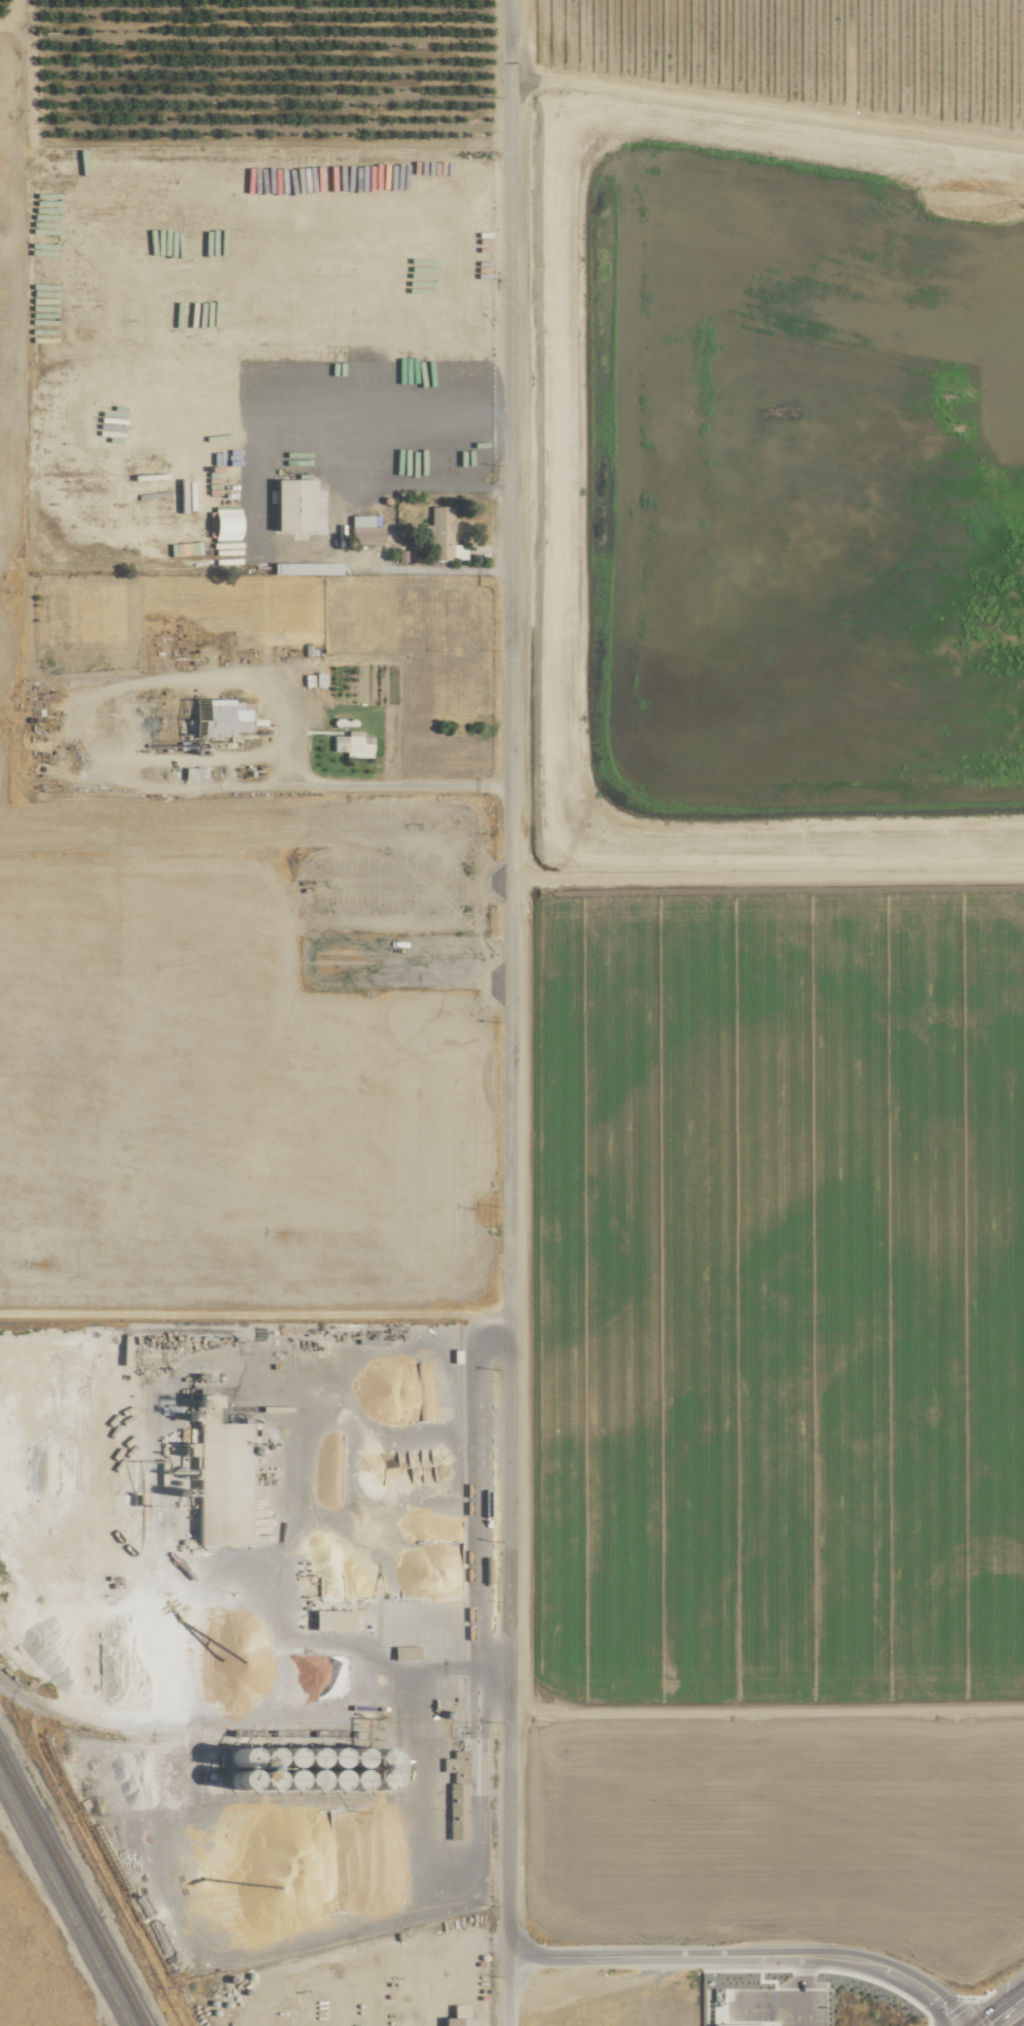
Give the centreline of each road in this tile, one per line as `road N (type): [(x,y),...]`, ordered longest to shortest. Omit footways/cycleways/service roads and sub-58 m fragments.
road 1 (tertiary): [(509,1956),(512,0)]
road 2 (tertiary): [(509,1956),(846,1958),(918,1986),(959,2025)]

